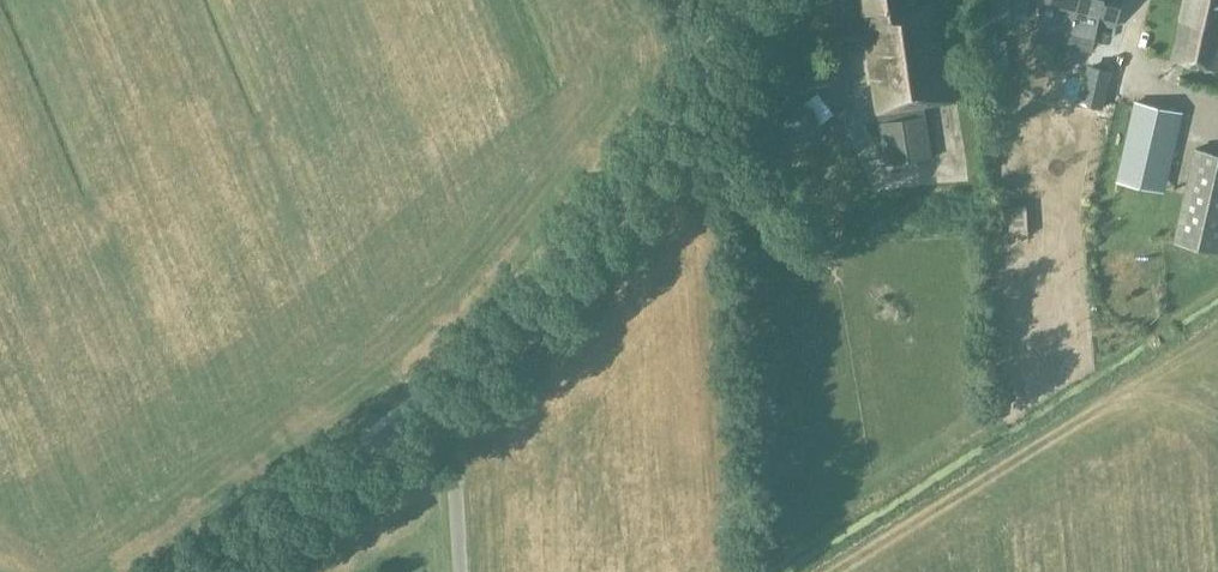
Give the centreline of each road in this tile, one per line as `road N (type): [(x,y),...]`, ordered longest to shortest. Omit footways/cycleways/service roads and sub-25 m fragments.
road 1 (unclassified): [(745,0),(621,197),(509,330),(392,434),(207,571)]

